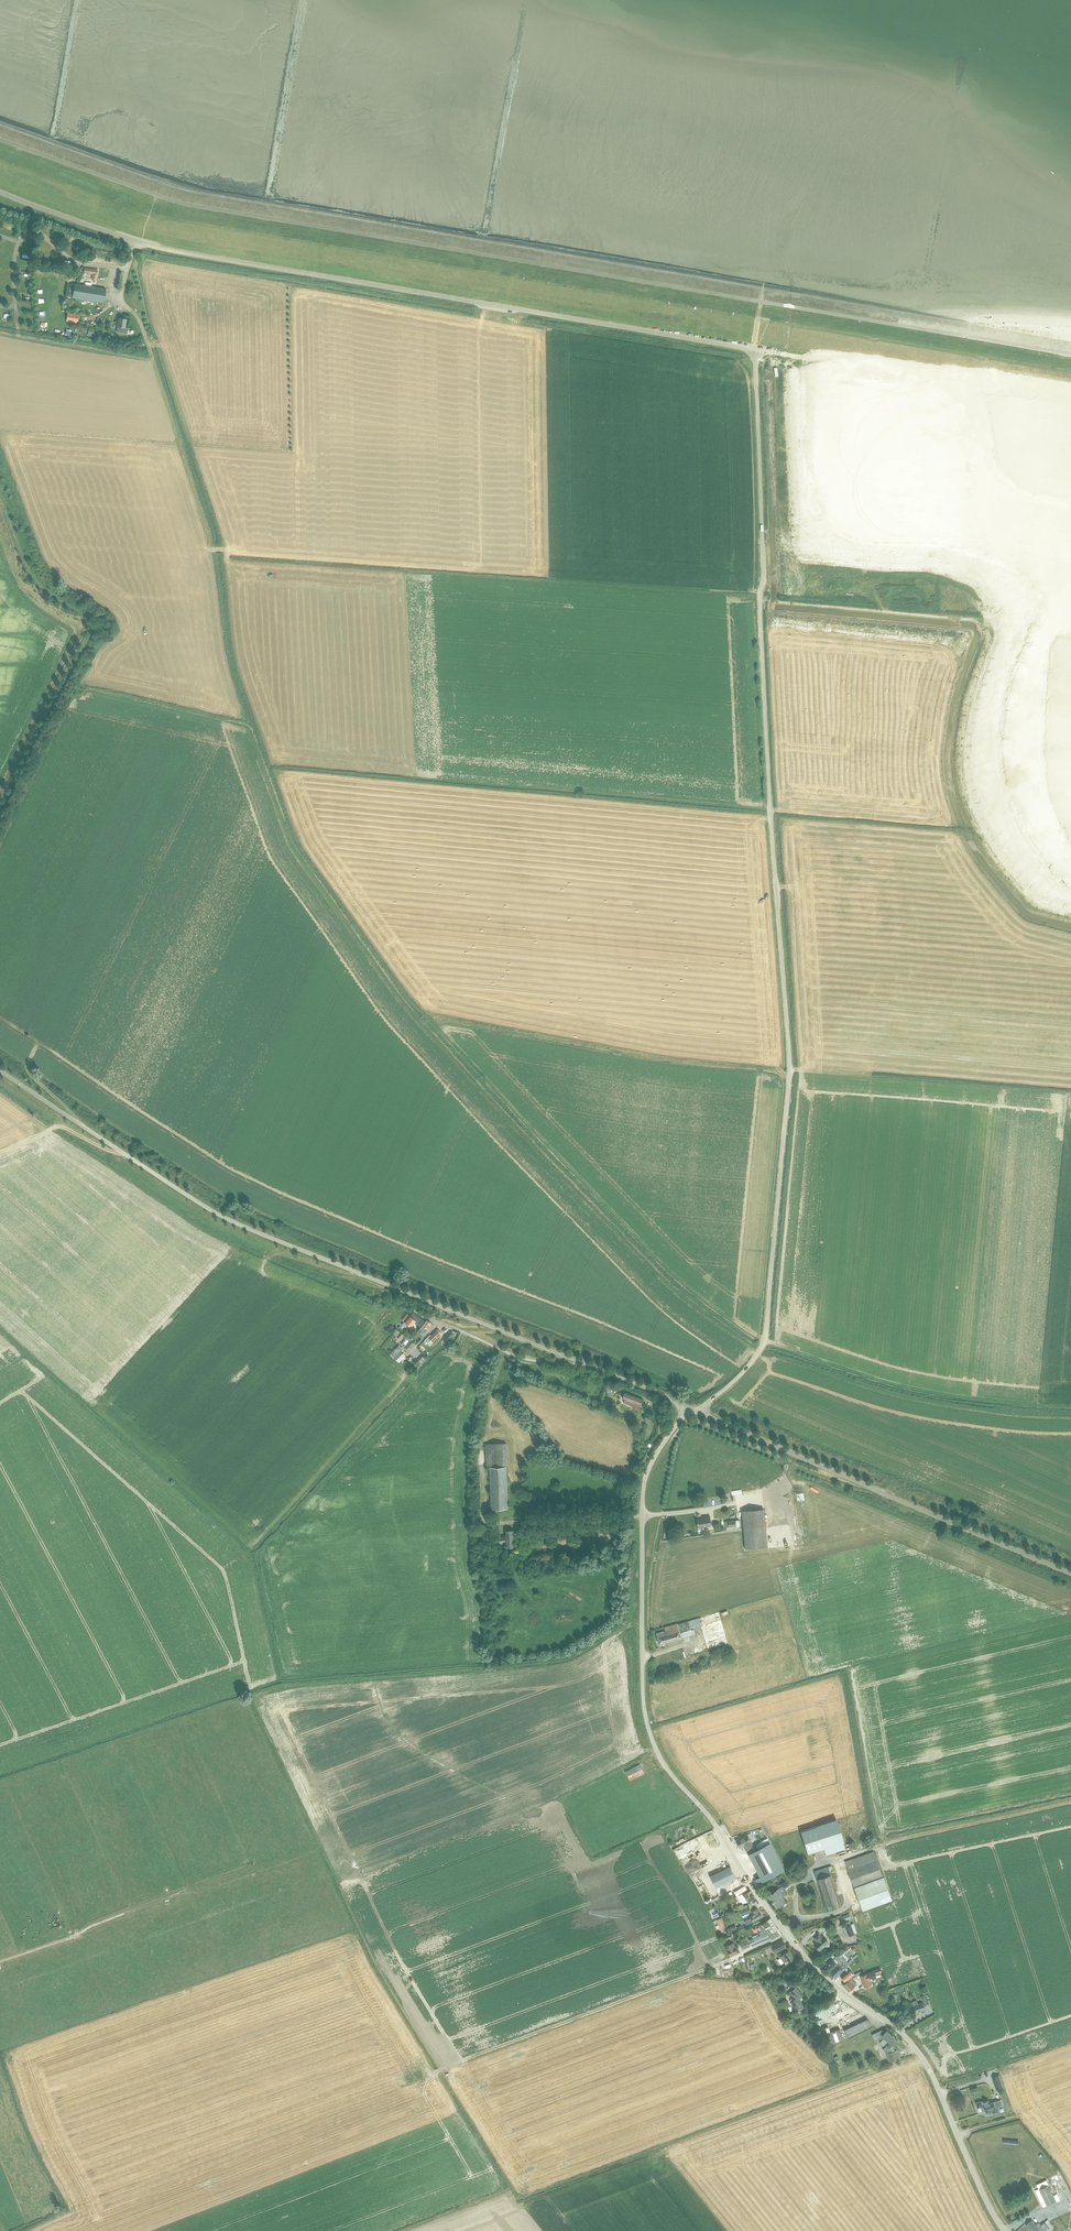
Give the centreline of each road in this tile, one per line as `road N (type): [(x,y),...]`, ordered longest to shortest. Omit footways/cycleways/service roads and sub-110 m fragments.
road 1 (unclassified): [(695,1410),(741,1375),(764,1341),(788,1078),(764,689),(756,350)]
road 2 (tertiary): [(1006,2230),(928,2066),(907,2038),(810,1964),(656,1748),(643,1694),(644,1490),(657,1454),(695,1410)]
road 3 (unclassified): [(756,350),(138,244),(0,192)]
road 4 (residential): [(756,350),(785,367),(825,499),(850,517),(991,540),(1022,557),(1040,579),(1048,641),(1018,720),(1016,750),(1035,808),(1070,848)]
road 5 (tertiary): [(581,1363),(229,1220),(0,1071)]
road 6 (tertiary): [(1070,1573),(695,1410)]
road 7 (track): [(0,813),(90,627),(38,581),(0,491)]
road 8 (track): [(764,1341),(904,1386),(1070,1407)]
road 9 (track): [(1070,1802),(844,1857)]
road 10 (residential): [(581,1363),(521,1358),(439,1325)]
road 11 (tertiary): [(695,1410),(581,1363)]

